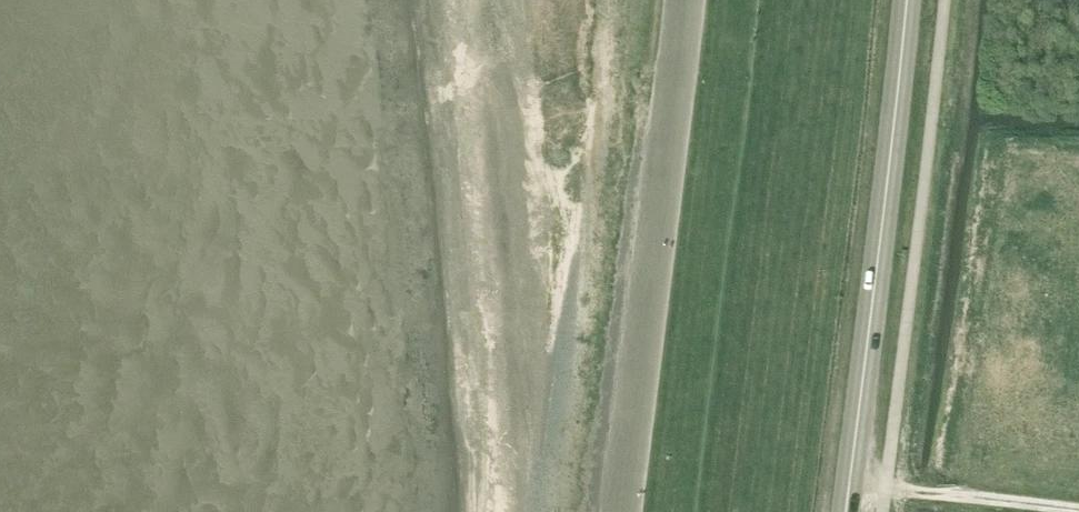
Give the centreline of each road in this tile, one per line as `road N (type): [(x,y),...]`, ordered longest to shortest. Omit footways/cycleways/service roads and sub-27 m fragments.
road 1 (secondary): [(847,511),(908,0)]

